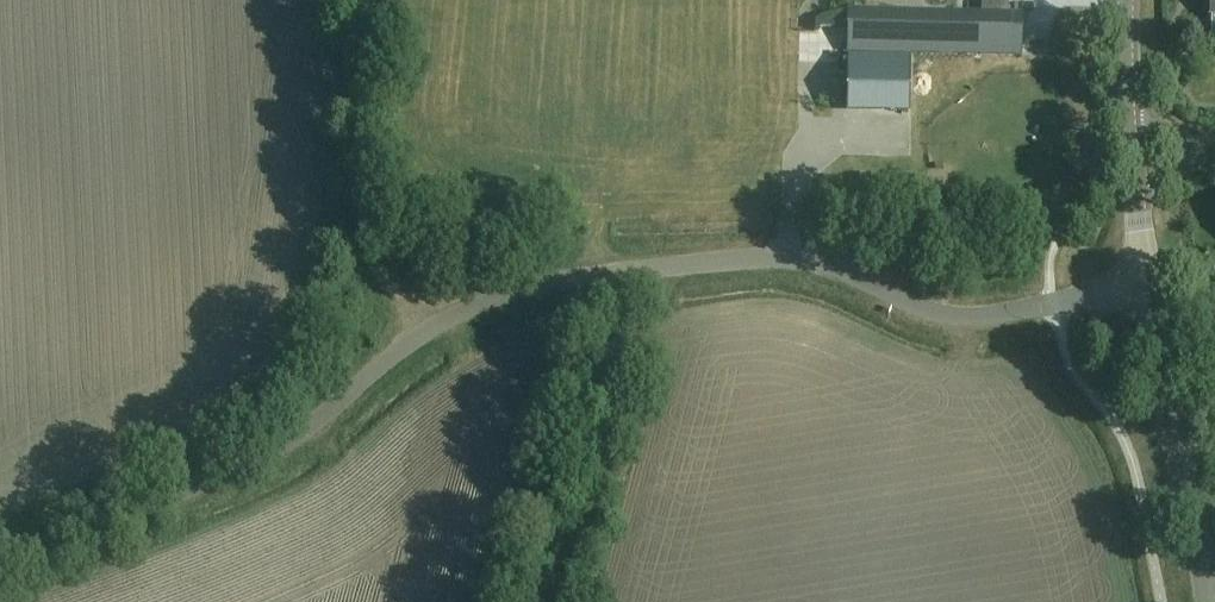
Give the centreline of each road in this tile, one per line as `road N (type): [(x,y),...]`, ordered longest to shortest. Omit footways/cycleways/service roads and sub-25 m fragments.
road 1 (unclassified): [(0,560),(263,458),(466,307),(626,273),(712,263),(797,263),(951,316),(1148,284)]
road 2 (track): [(376,0),(365,171),(369,243),(429,335)]
road 3 (track): [(650,270),(557,601)]
road 4 (tertiary): [(1211,601),(1148,284)]

